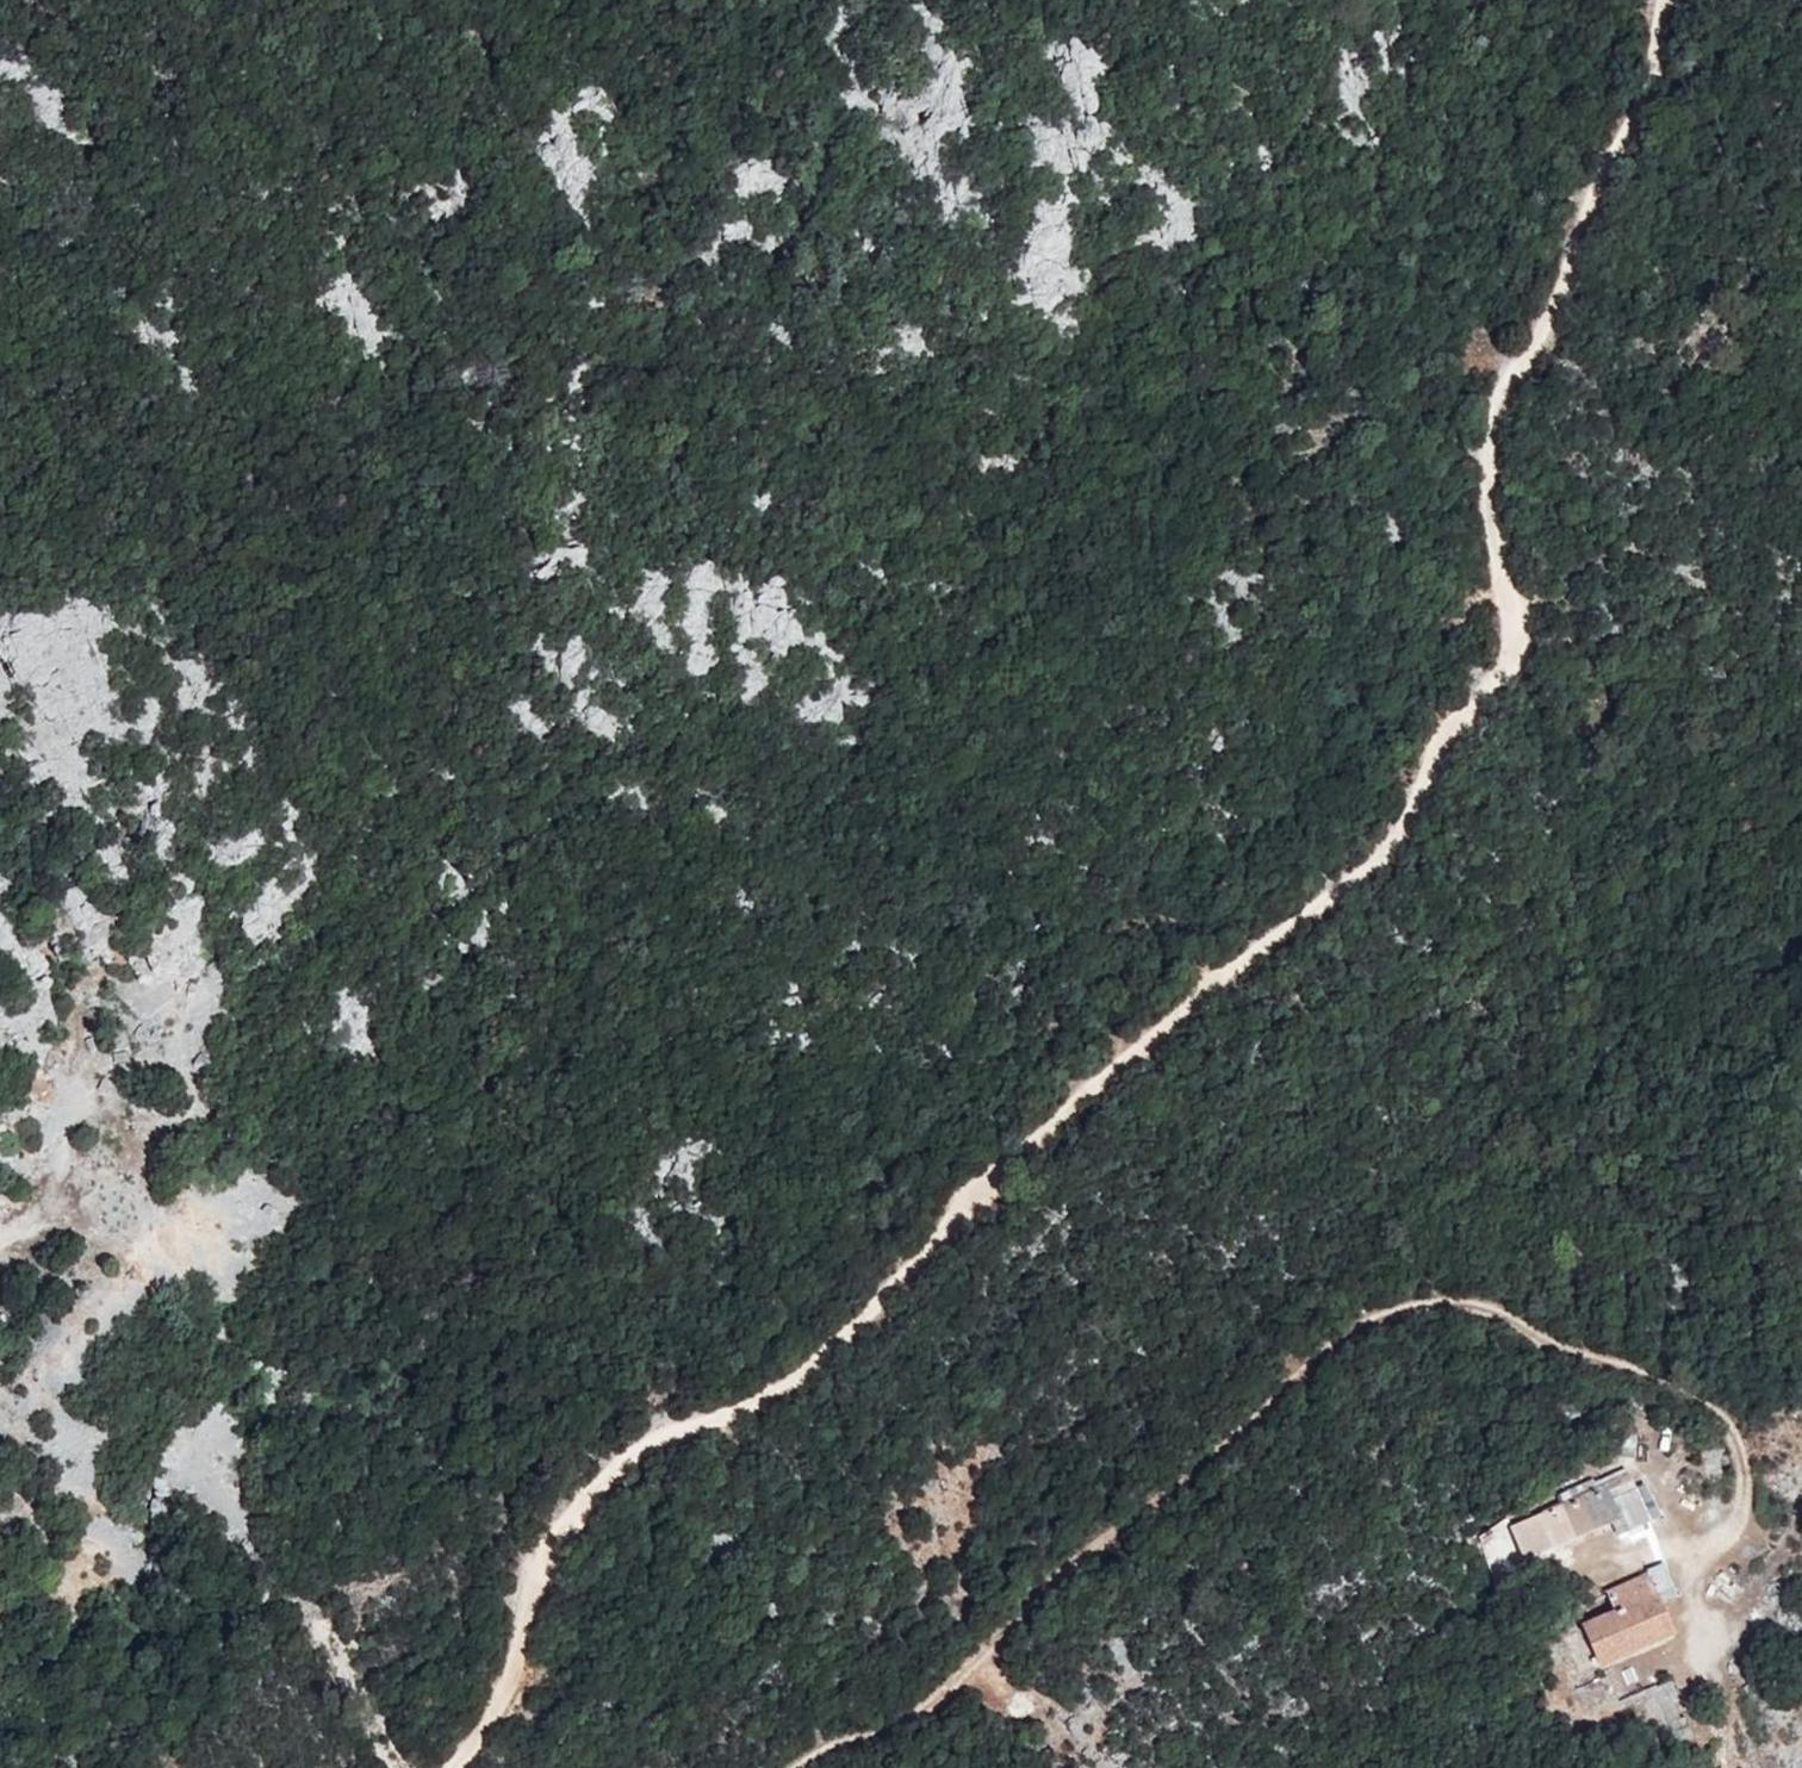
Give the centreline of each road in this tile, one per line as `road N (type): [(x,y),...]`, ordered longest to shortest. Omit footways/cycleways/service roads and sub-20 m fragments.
road 1 (track): [(448,1767),(537,1558),(652,1432),(771,1394),(1014,1152),(1380,855),(1439,730),(1498,670),(1513,615),(1490,520),(1489,423),(1663,24),(1665,0)]
road 2 (track): [(801,1767),(899,1726),(1367,1323),(1419,1303),(1484,1301),(1669,1375),(1727,1419),(1743,1507),(1686,1574)]
road 3 (track): [(0,1243),(30,1231),(56,1184),(86,1074)]

